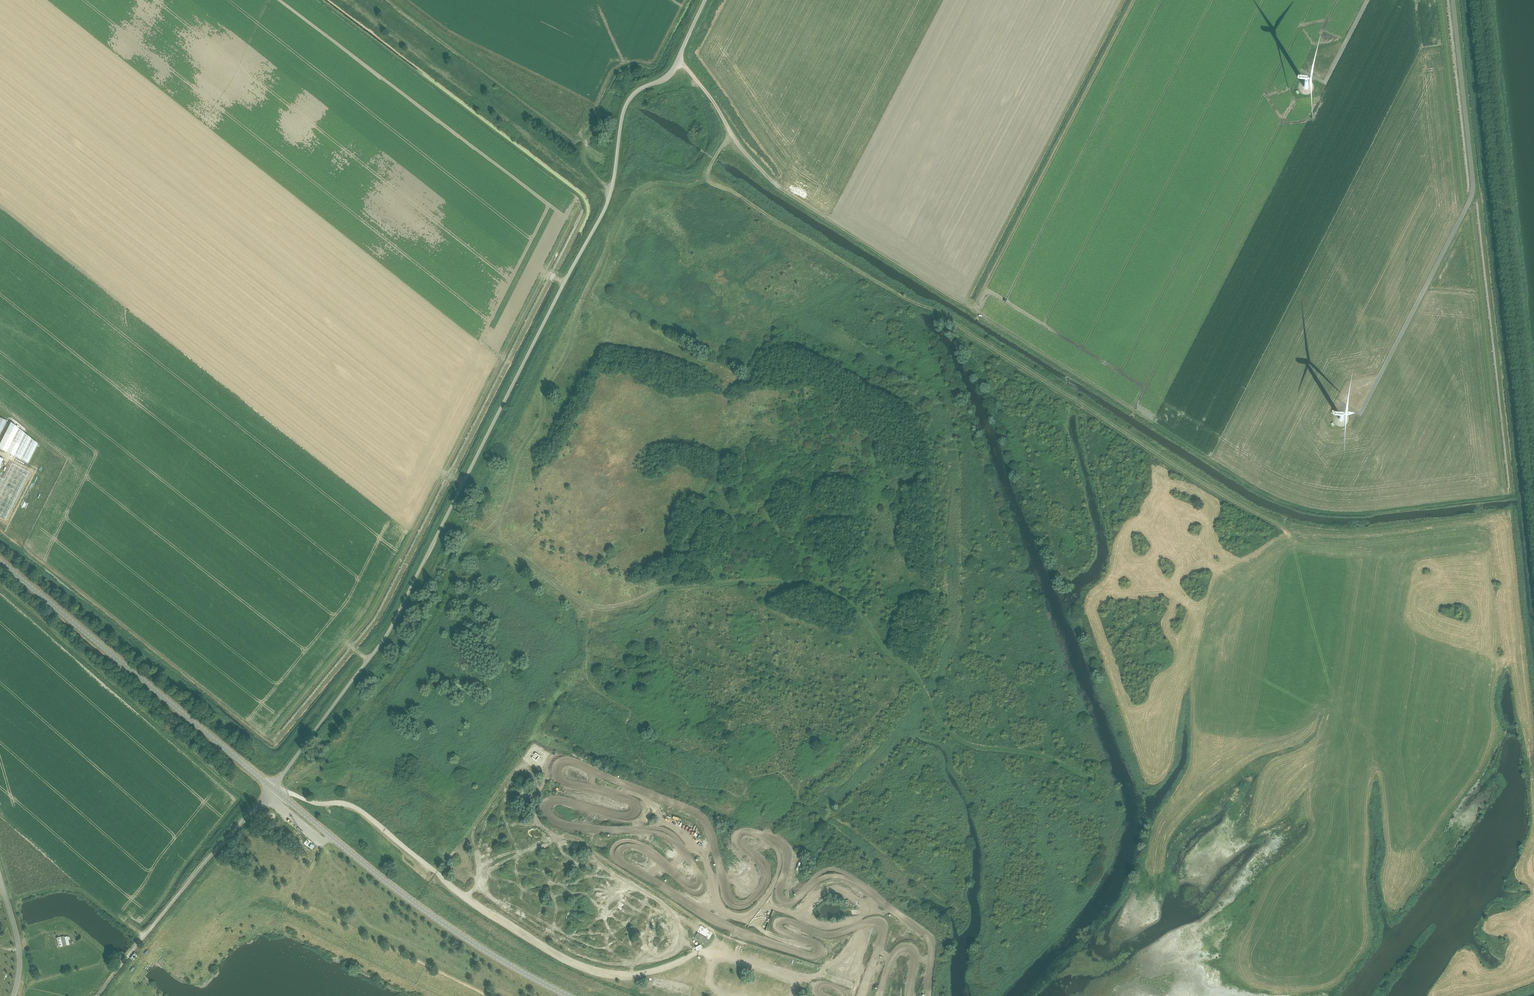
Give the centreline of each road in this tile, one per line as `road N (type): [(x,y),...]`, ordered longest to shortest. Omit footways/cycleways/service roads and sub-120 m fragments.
road 1 (unclassified): [(273,789),(387,635),(603,214),(623,109),(678,61)]
road 2 (unclassified): [(1533,474),(1481,0)]
road 3 (tertiary): [(568,995),(405,896),(273,789)]
road 4 (tertiary): [(273,789),(0,561)]
road 5 (track): [(346,0),(584,182),(612,189)]
road 6 (track): [(829,962),(833,943),(776,939),(715,901),(706,867),(648,793)]
road 7 (unclassified): [(99,995),(273,789)]
road 8 (tertiary): [(14,995),(20,959),(0,877)]

